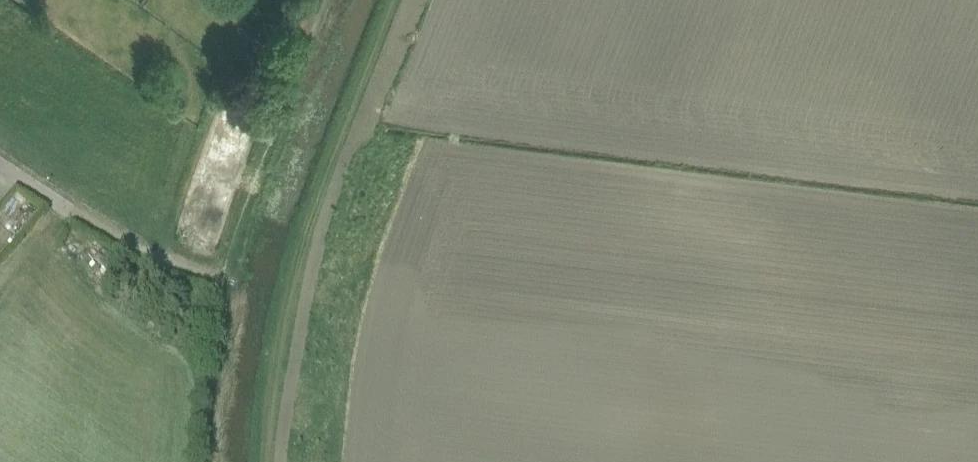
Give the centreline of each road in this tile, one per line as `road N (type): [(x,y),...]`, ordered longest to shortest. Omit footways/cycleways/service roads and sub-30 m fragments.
road 1 (track): [(209,461),(229,287),(284,101),(328,0)]

